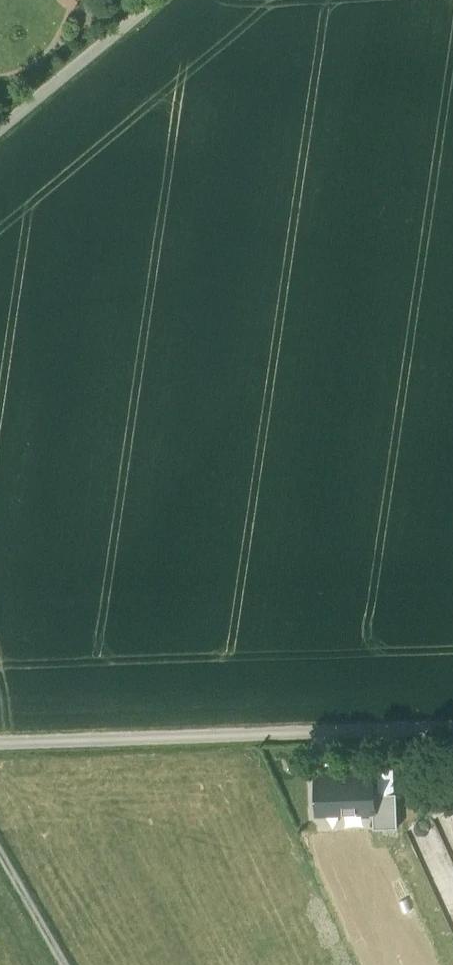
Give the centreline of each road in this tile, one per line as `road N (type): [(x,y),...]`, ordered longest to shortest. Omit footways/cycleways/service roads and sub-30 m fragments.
road 1 (unclassified): [(0,744),(452,729)]
road 2 (unclassified): [(155,0),(0,128)]

